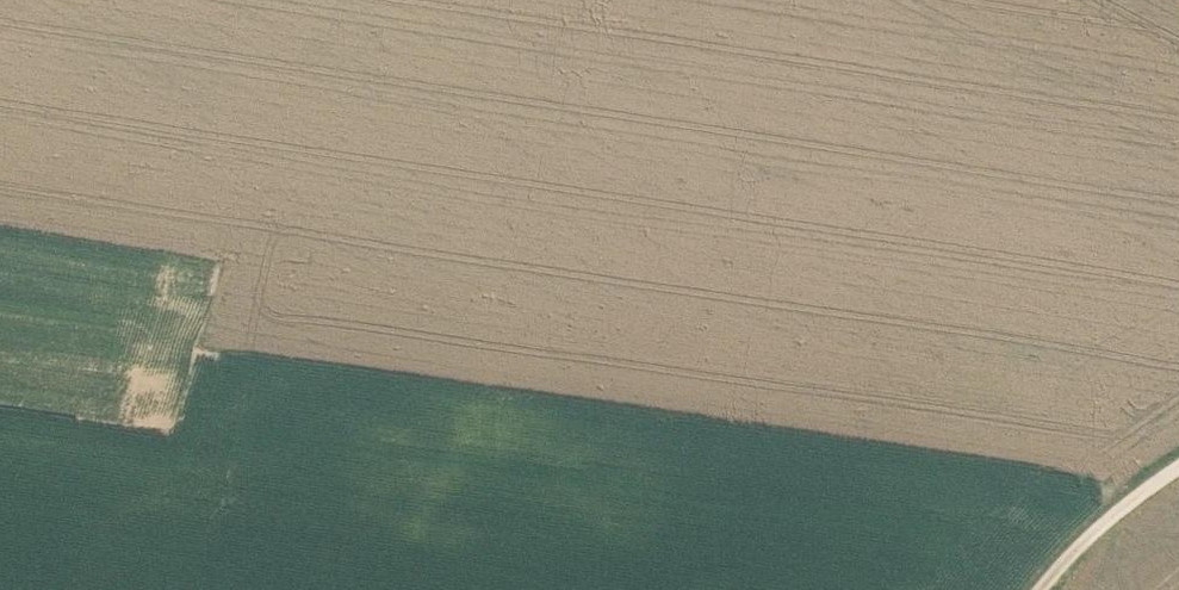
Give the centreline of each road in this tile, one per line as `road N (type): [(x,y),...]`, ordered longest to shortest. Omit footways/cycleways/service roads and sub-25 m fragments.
road 1 (track): [(1040,589),(1103,524),(1178,466)]

